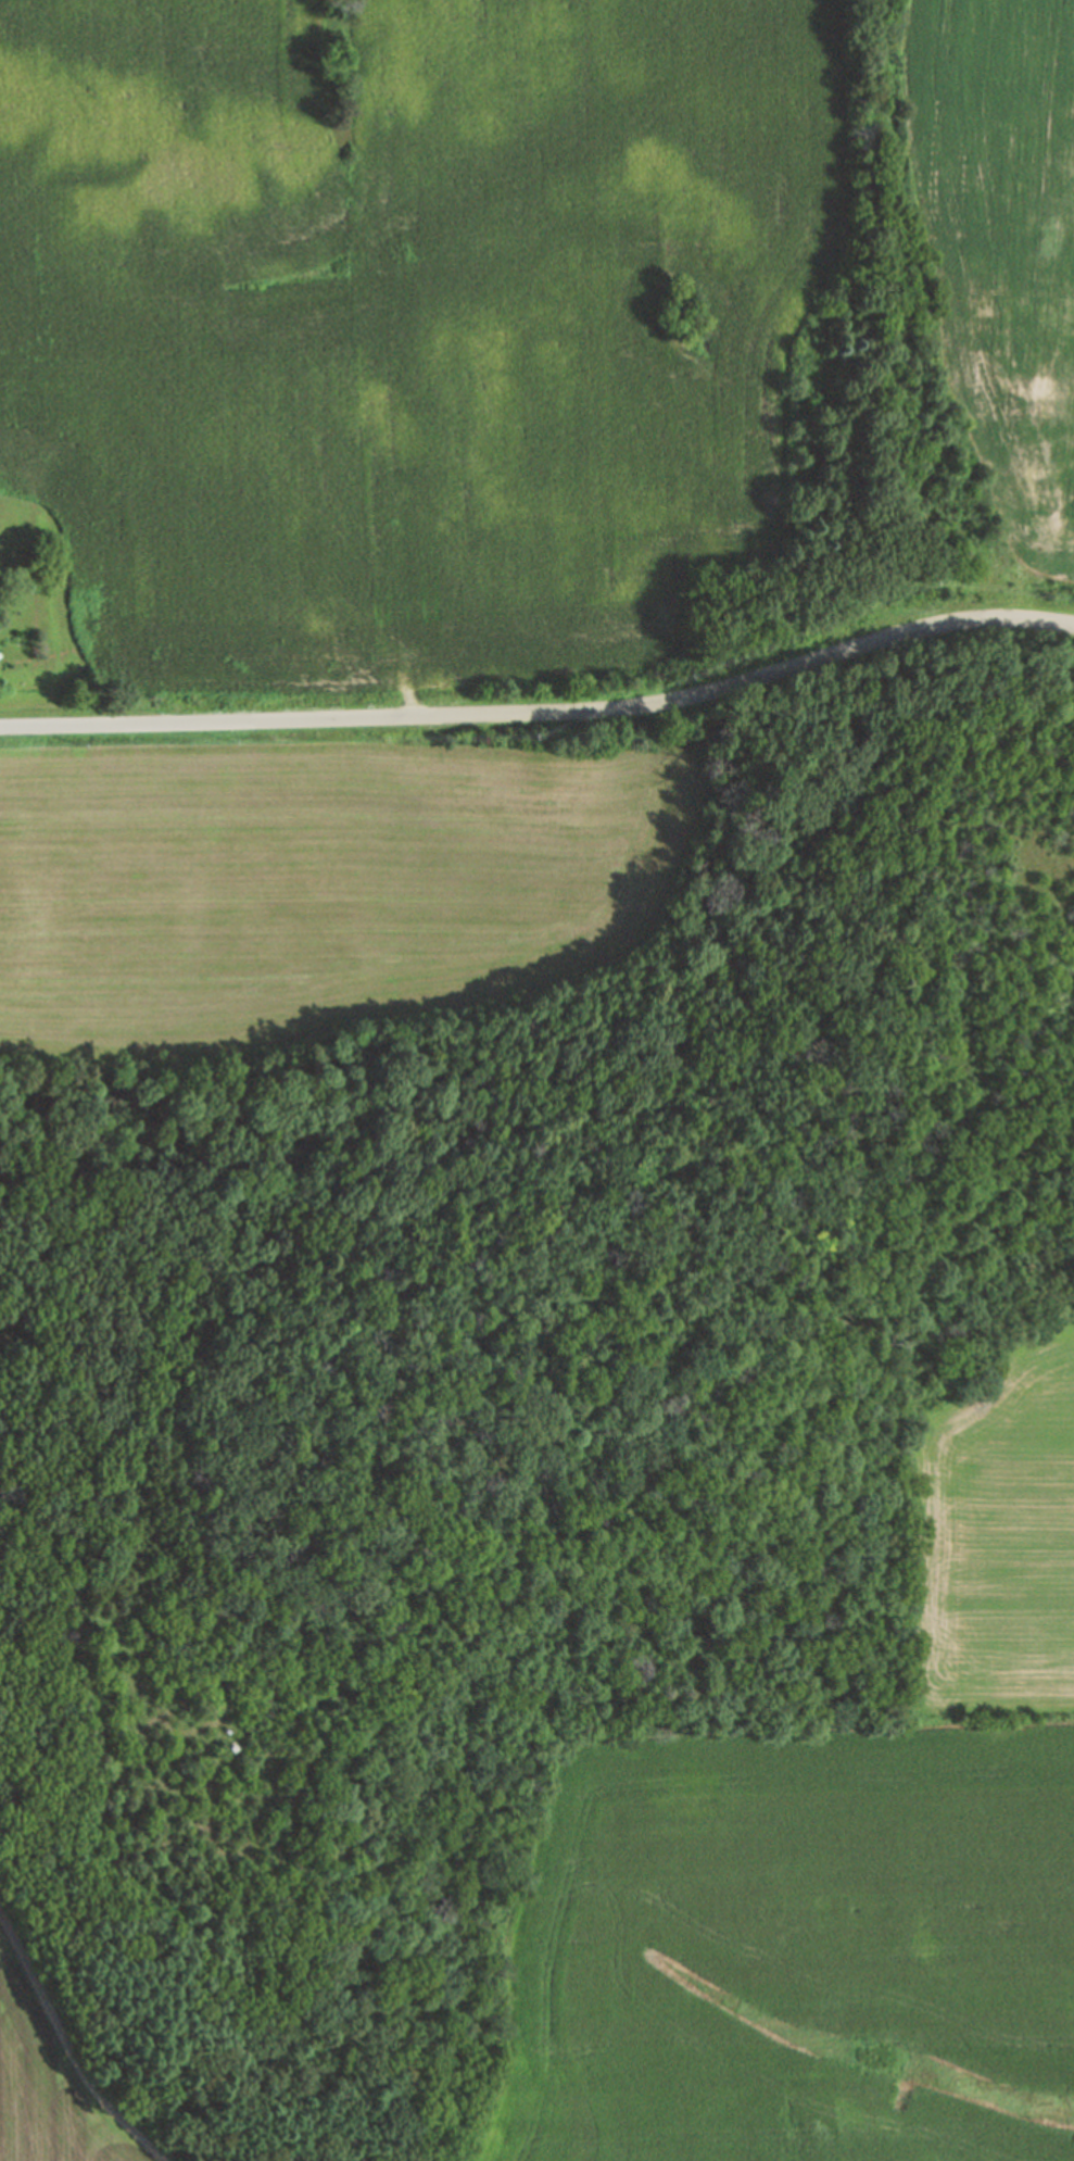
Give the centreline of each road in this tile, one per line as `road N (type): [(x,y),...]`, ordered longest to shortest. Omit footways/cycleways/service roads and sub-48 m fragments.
road 1 (residential): [(1073,630),(995,625),(923,633),(640,711),(0,725)]
road 2 (track): [(169,2160),(94,2074),(0,1874)]

